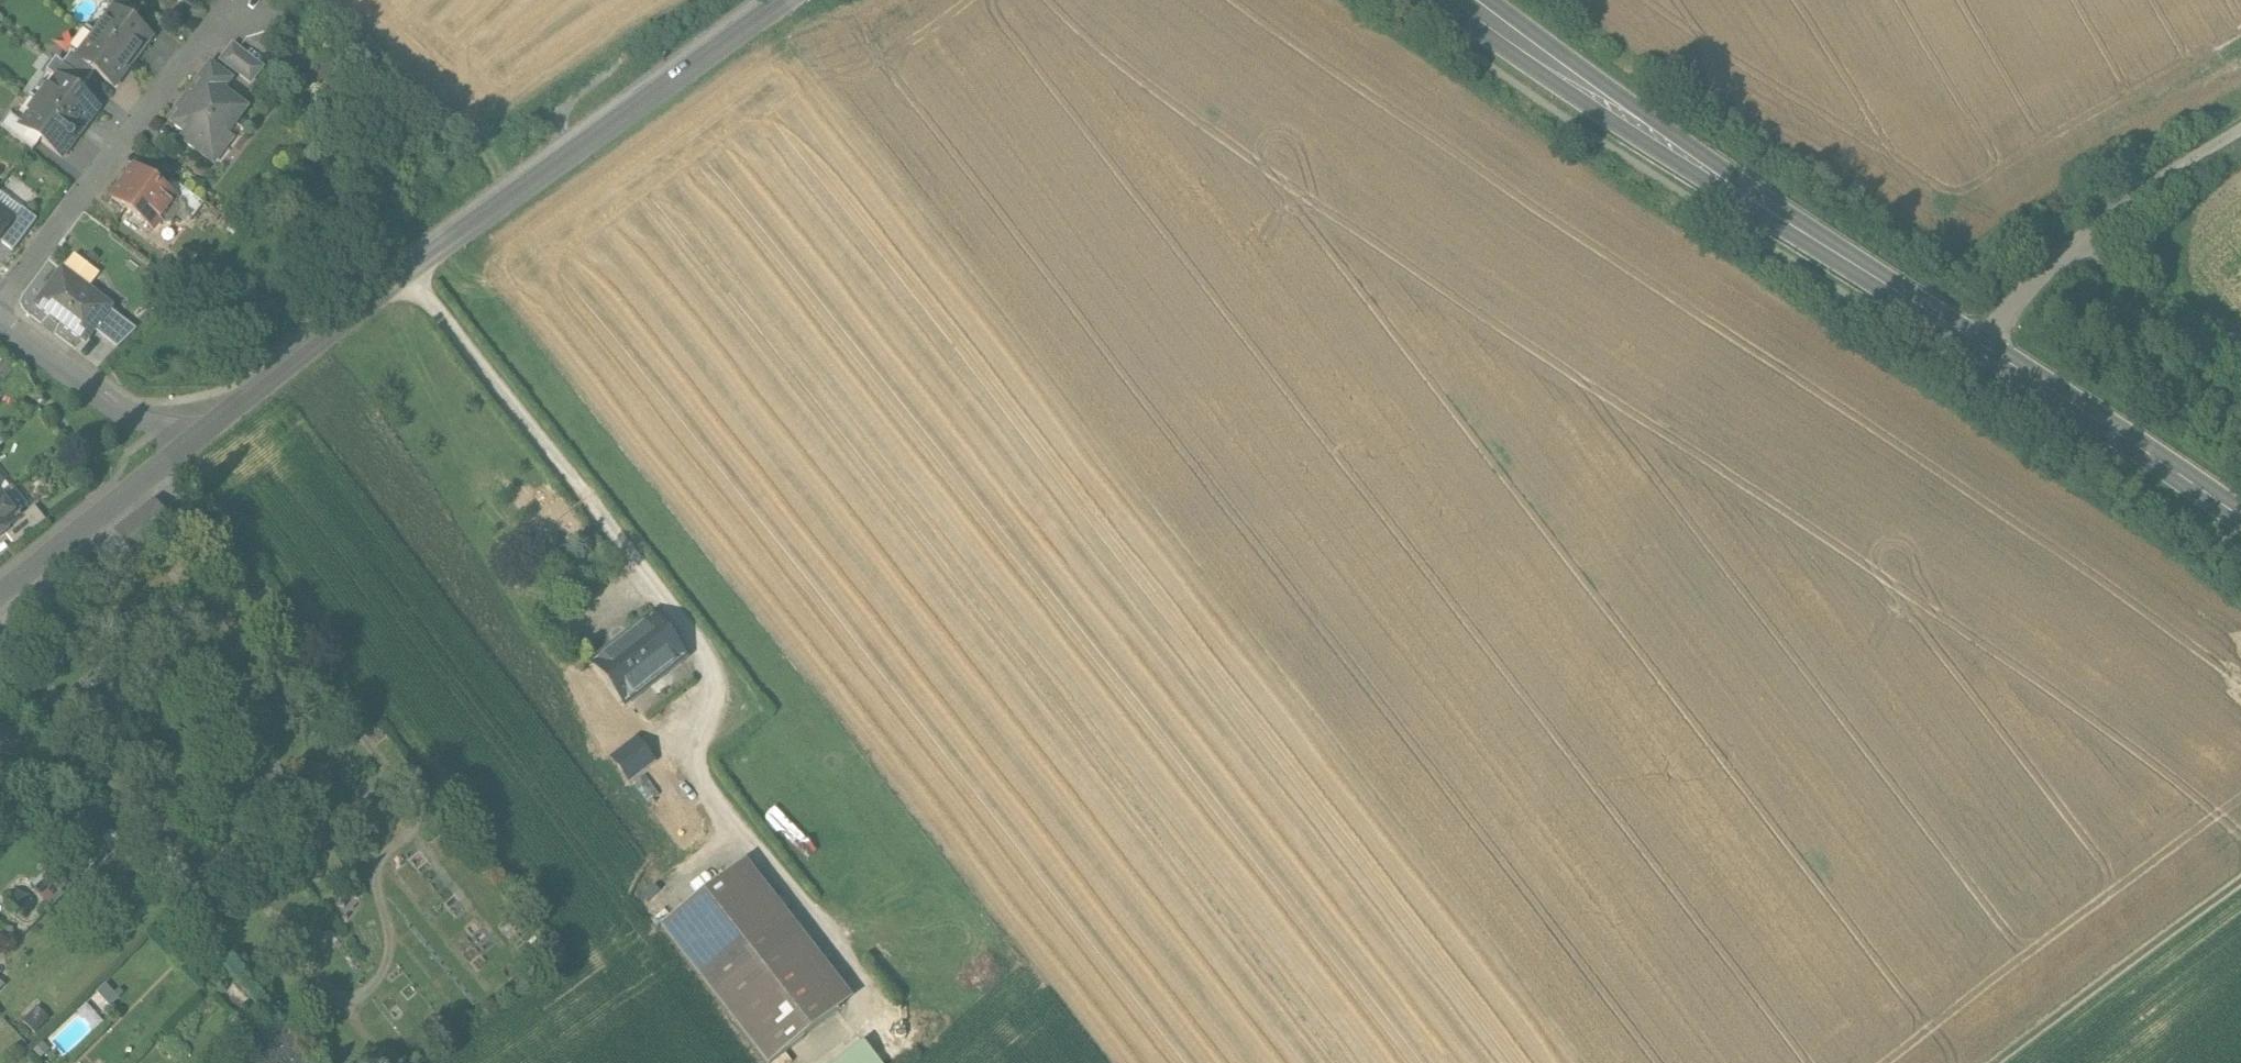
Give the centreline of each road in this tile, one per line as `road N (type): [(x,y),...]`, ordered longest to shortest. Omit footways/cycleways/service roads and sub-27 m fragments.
road 1 (tertiary): [(2240,518),(1715,179),(1460,0)]
road 2 (residential): [(777,0),(436,243),(185,439)]
road 3 (residential): [(0,305),(210,33),(251,11)]
road 4 (track): [(1983,346),(2045,271),(2140,196),(2240,133)]
road 5 (track): [(2240,885),(2007,1062)]
road 6 (residential): [(185,439),(0,586)]
road 7 (residential): [(0,321),(109,406),(185,439)]

